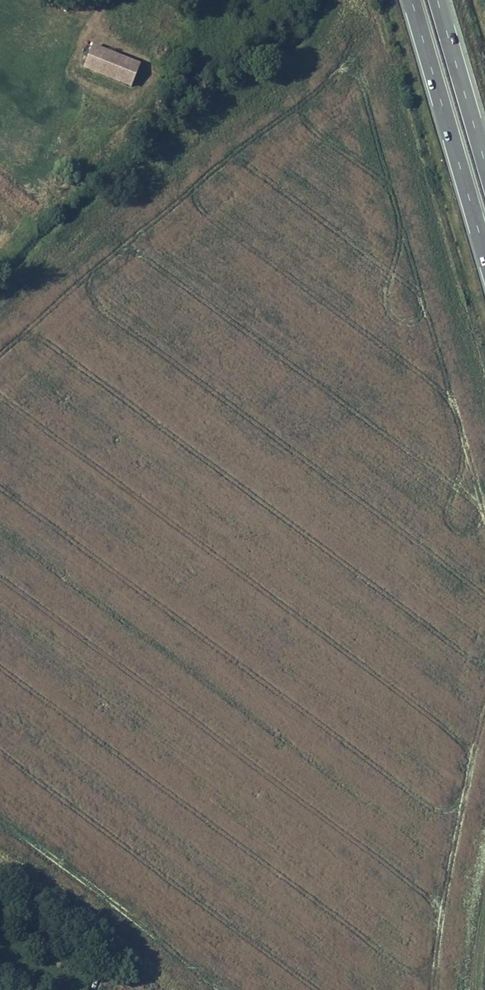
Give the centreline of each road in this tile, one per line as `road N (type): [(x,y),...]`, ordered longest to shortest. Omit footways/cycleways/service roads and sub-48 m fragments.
road 1 (trunk): [(412,0),(484,249)]
road 2 (trunk): [(484,159),(439,0)]

